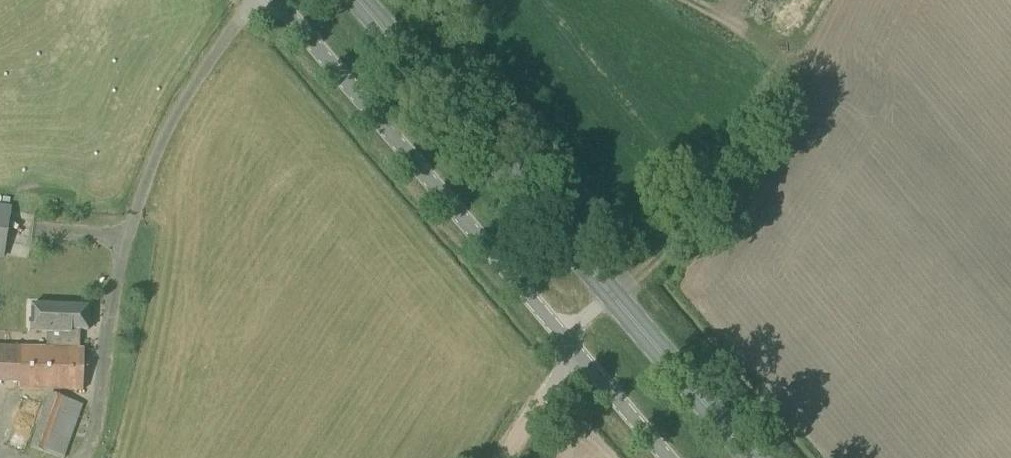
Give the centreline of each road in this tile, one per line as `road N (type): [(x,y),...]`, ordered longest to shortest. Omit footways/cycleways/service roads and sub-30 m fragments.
road 1 (unclassified): [(575,367),(266,0)]
road 2 (primary): [(619,306),(356,0)]
road 3 (primary): [(749,457),(619,306)]
road 4 (unclassified): [(654,457),(575,367)]

